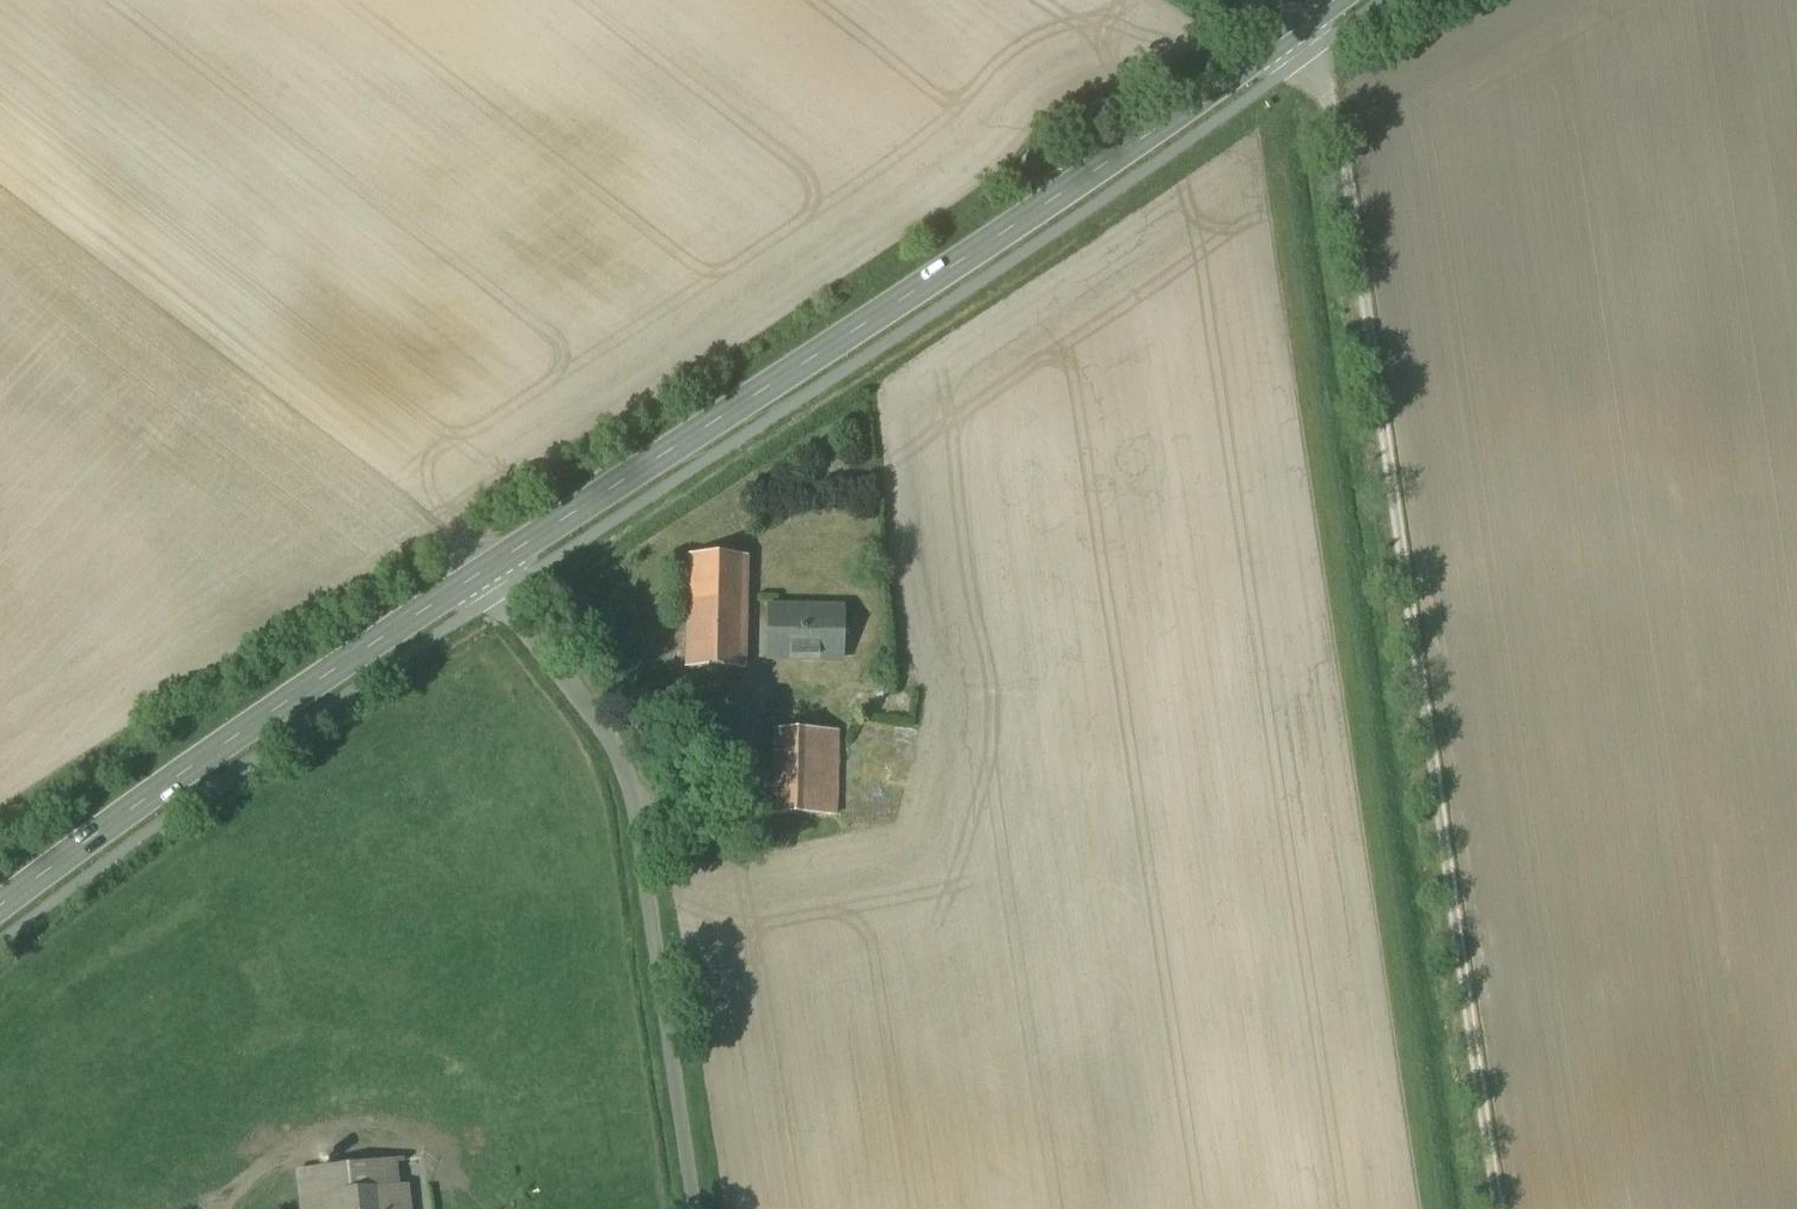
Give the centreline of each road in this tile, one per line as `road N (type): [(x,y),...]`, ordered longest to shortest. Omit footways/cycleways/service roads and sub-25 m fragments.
road 1 (track): [(1294,33),(1312,58),(1338,143),(1497,1208)]
road 2 (secondary): [(483,572),(1338,0)]
road 3 (unclassified): [(483,572),(626,748),(641,798),(704,1208)]
road 4 (secondary): [(0,904),(483,572)]

